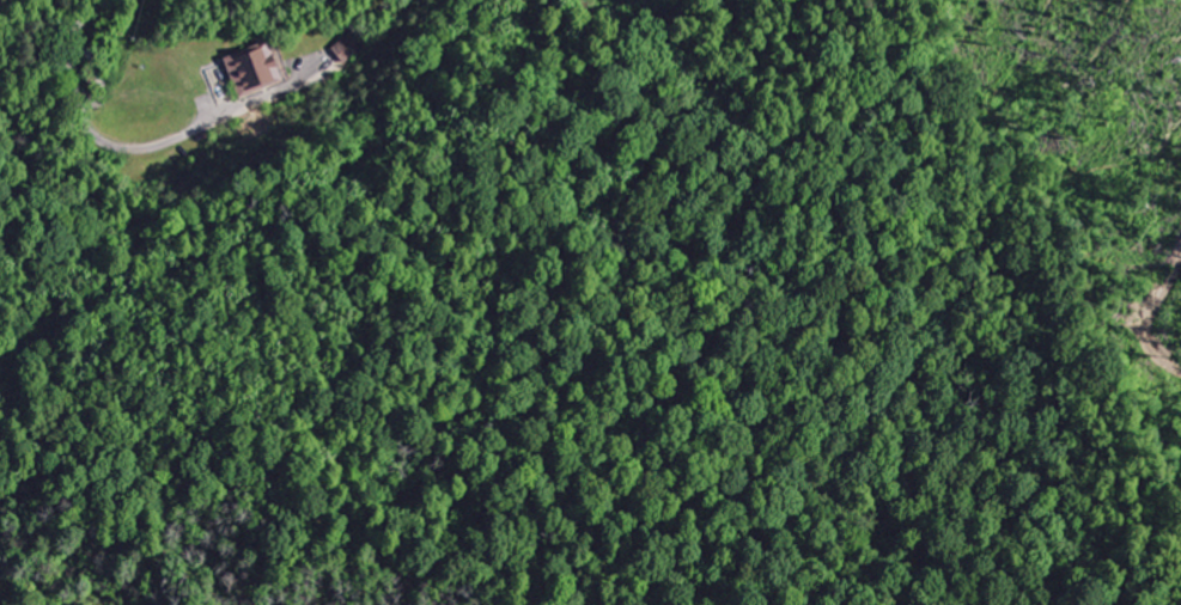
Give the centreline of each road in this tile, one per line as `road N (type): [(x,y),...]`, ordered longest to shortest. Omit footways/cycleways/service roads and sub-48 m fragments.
road 1 (residential): [(312,0),(333,55),(325,81),(151,129),(105,118),(75,87),(77,31),(103,0)]

